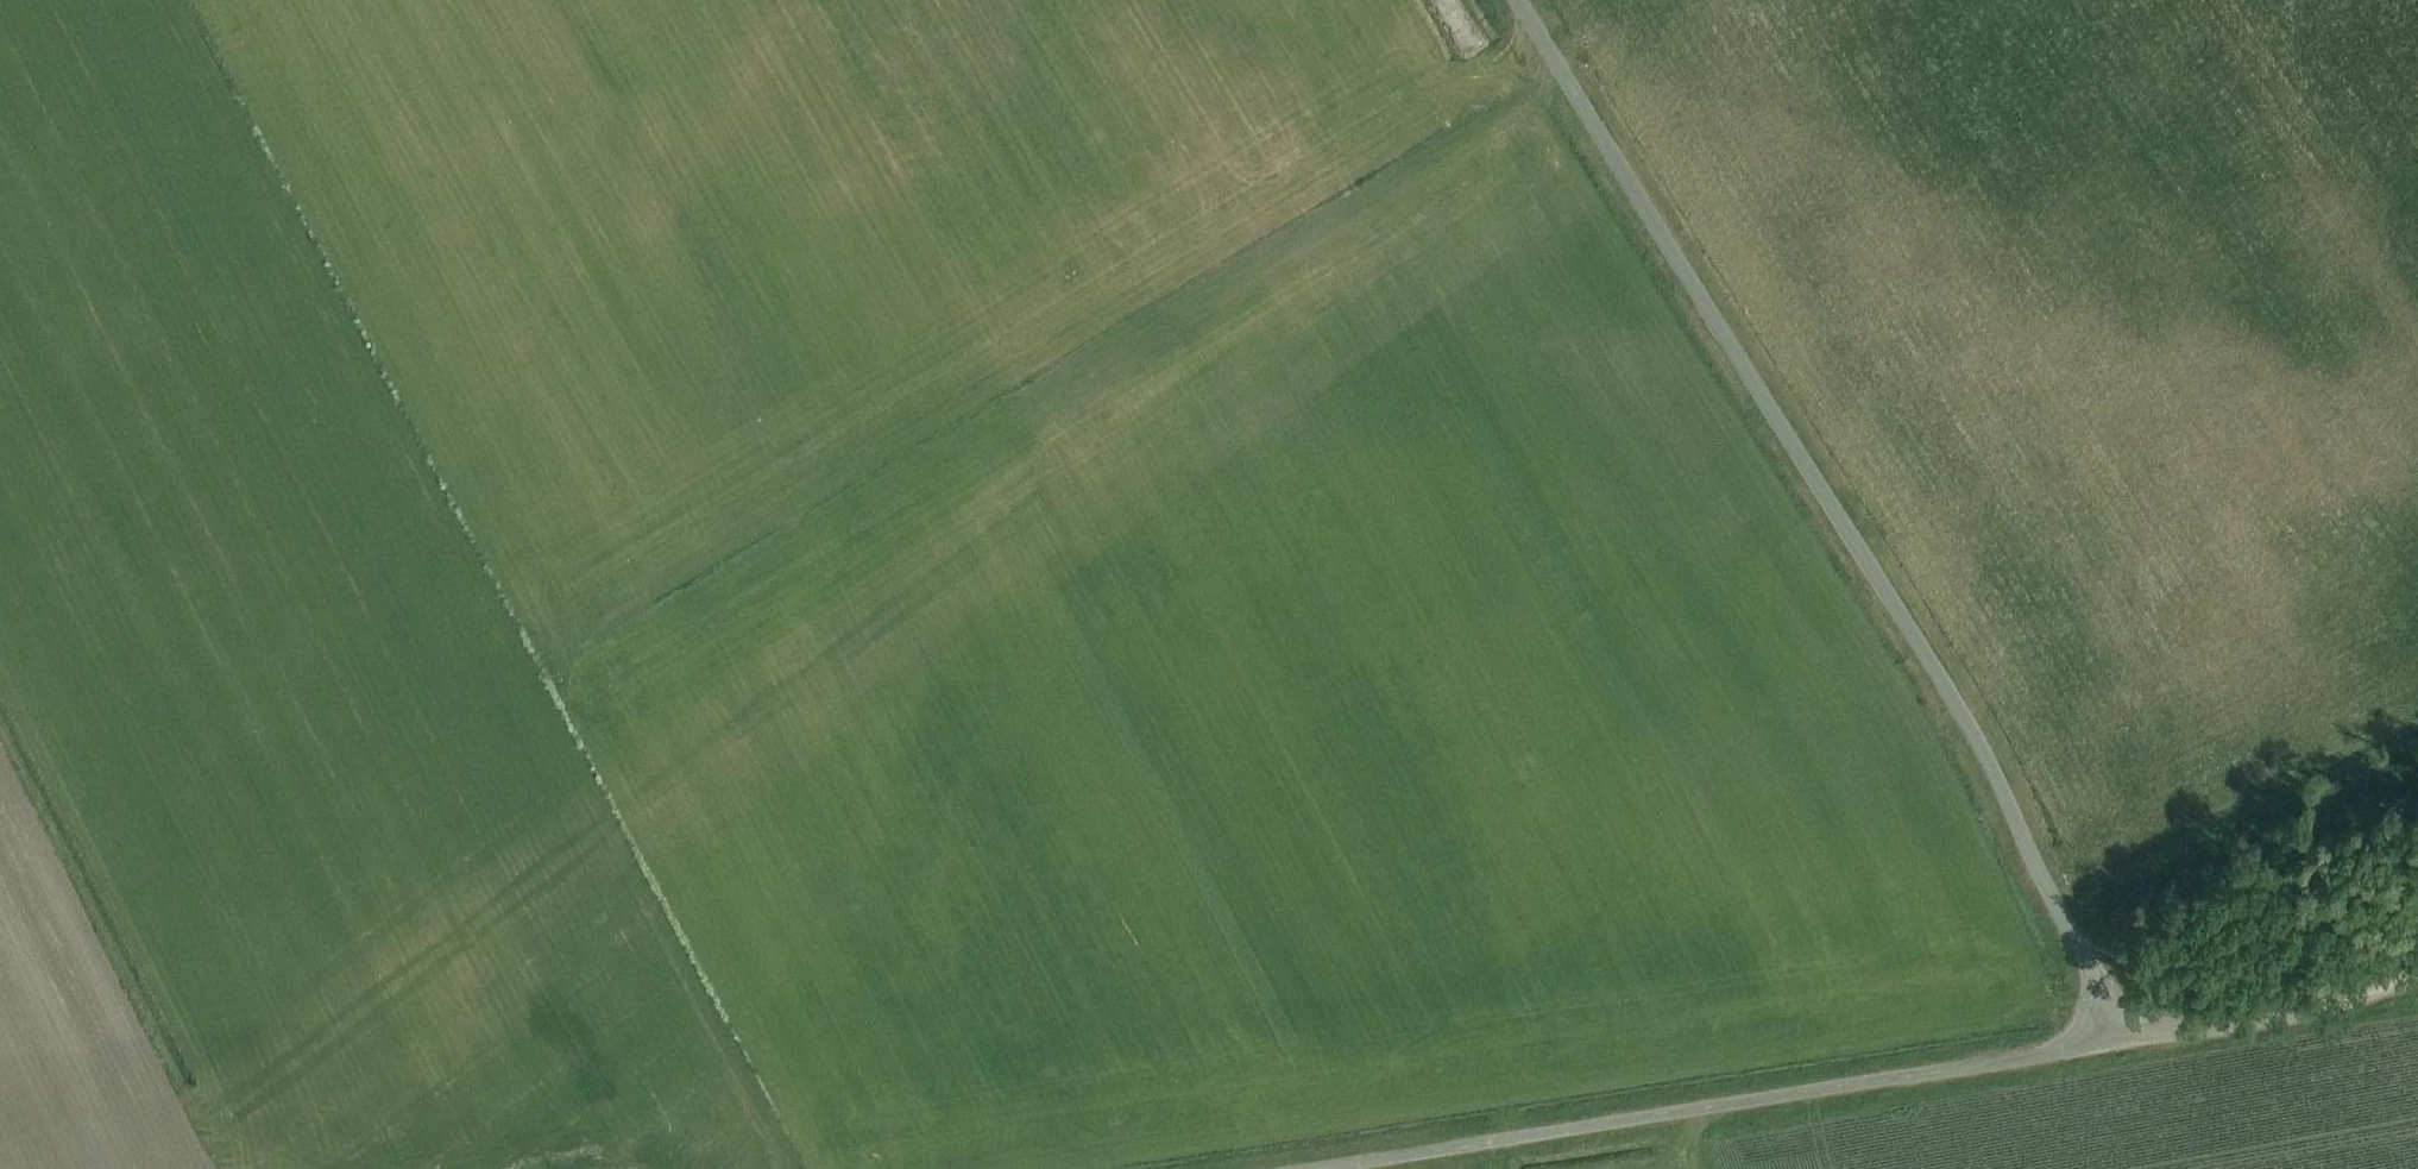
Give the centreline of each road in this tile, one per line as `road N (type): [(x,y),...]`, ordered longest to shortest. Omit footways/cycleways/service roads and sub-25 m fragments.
road 1 (unclassified): [(2106,1024),(2100,983),(1941,680),(1519,0)]
road 2 (unclassified): [(1313,1168),(2071,1052),(2106,1024)]
road 3 (unclassified): [(2106,1024),(2153,1034),(2244,1025),(2333,1009),(2417,975)]

